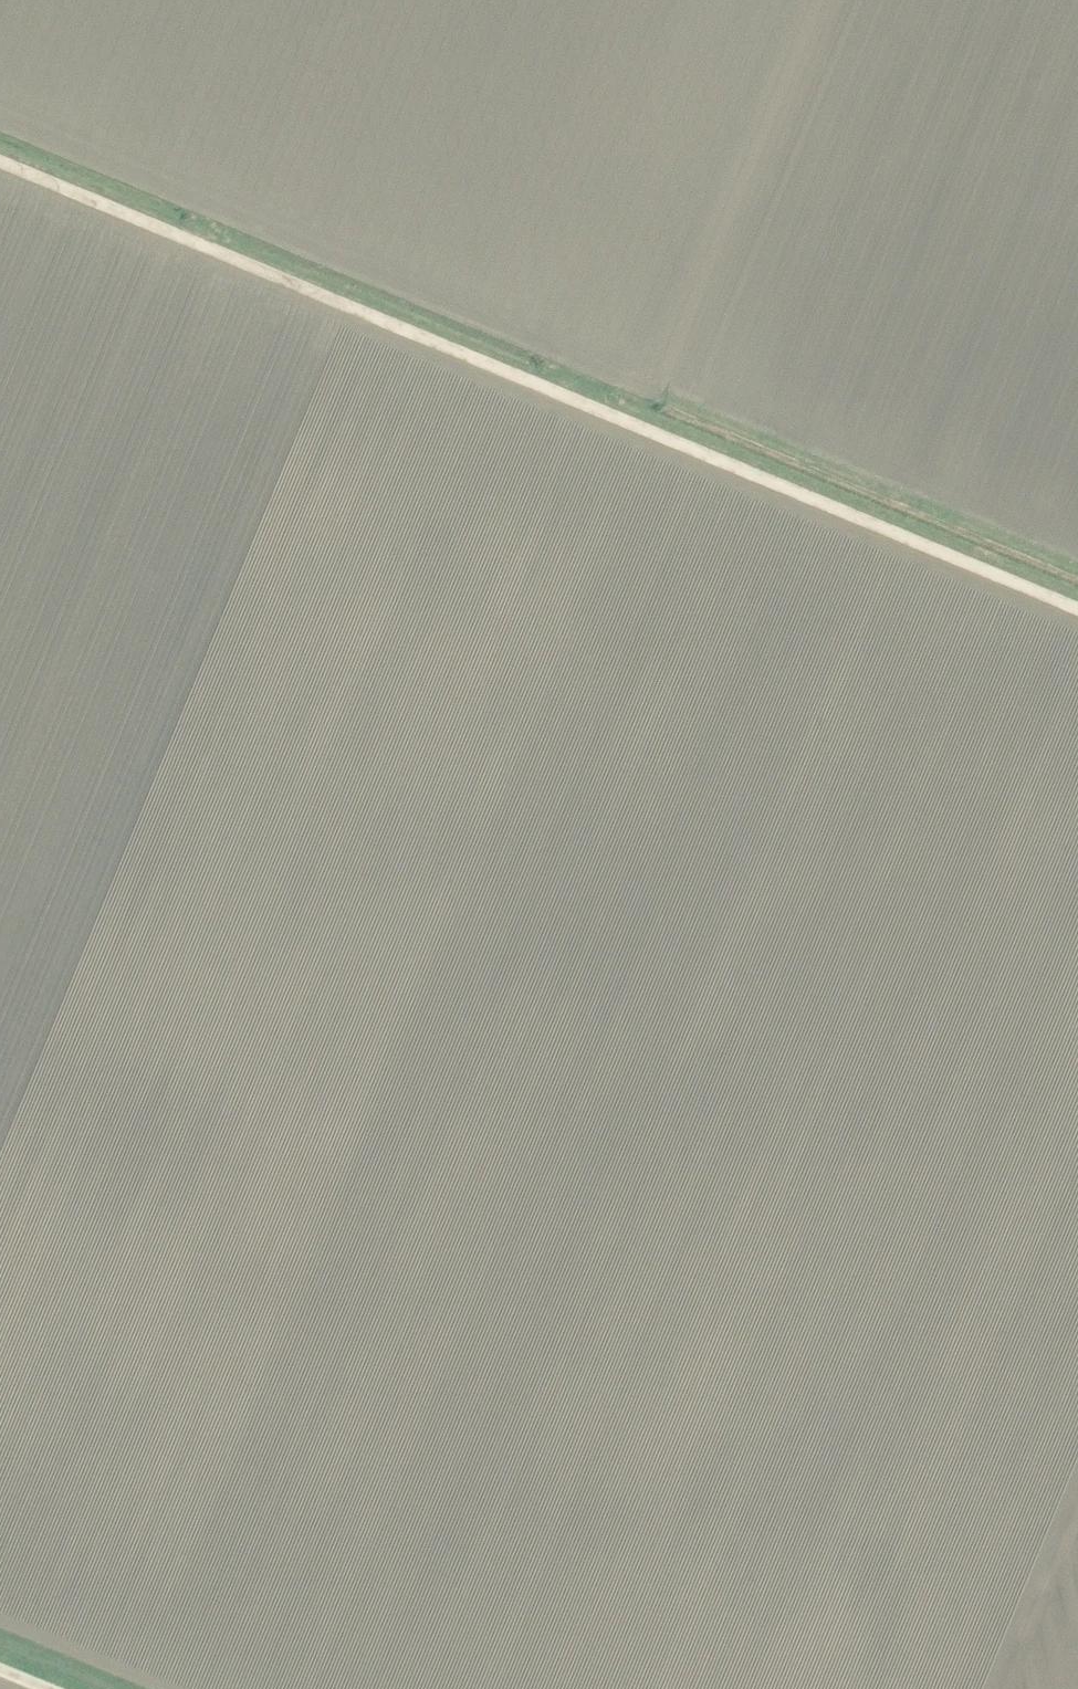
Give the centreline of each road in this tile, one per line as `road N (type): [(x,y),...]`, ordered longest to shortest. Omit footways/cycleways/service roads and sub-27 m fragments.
road 1 (track): [(1077,606),(0,159)]

